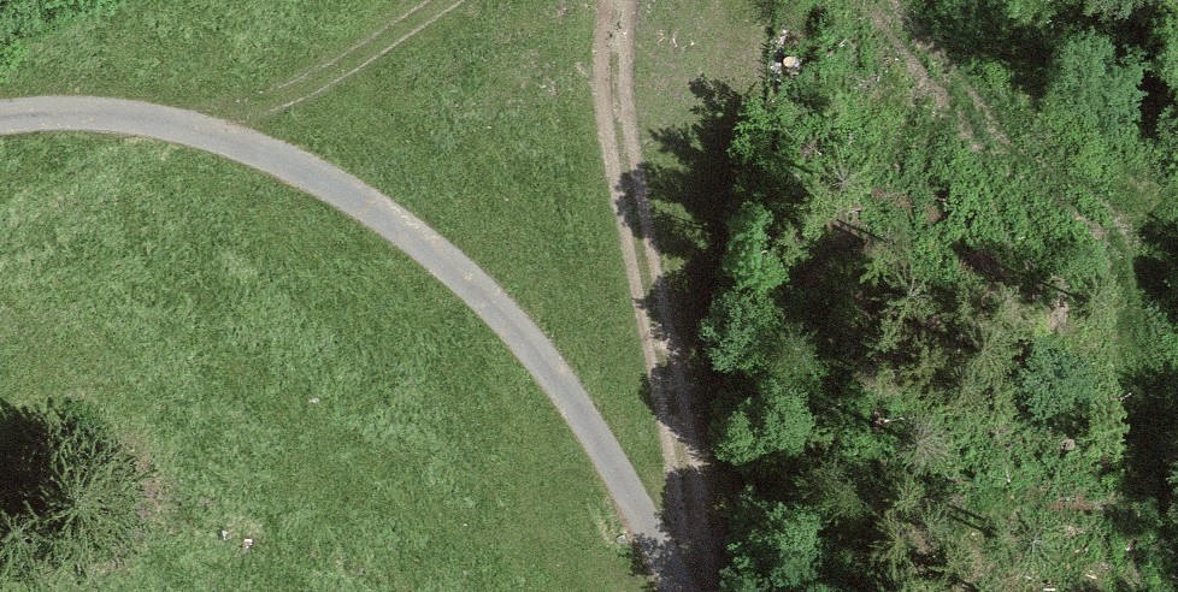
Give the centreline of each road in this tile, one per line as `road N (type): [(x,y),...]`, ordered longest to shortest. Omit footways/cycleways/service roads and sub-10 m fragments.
road 1 (unclassified): [(680,591),(537,362),(413,241),(329,189),(164,134),(86,126),(0,136)]
road 2 (track): [(690,591),(690,462),(623,144),(623,0)]
road 3 (track): [(86,126),(385,0)]

